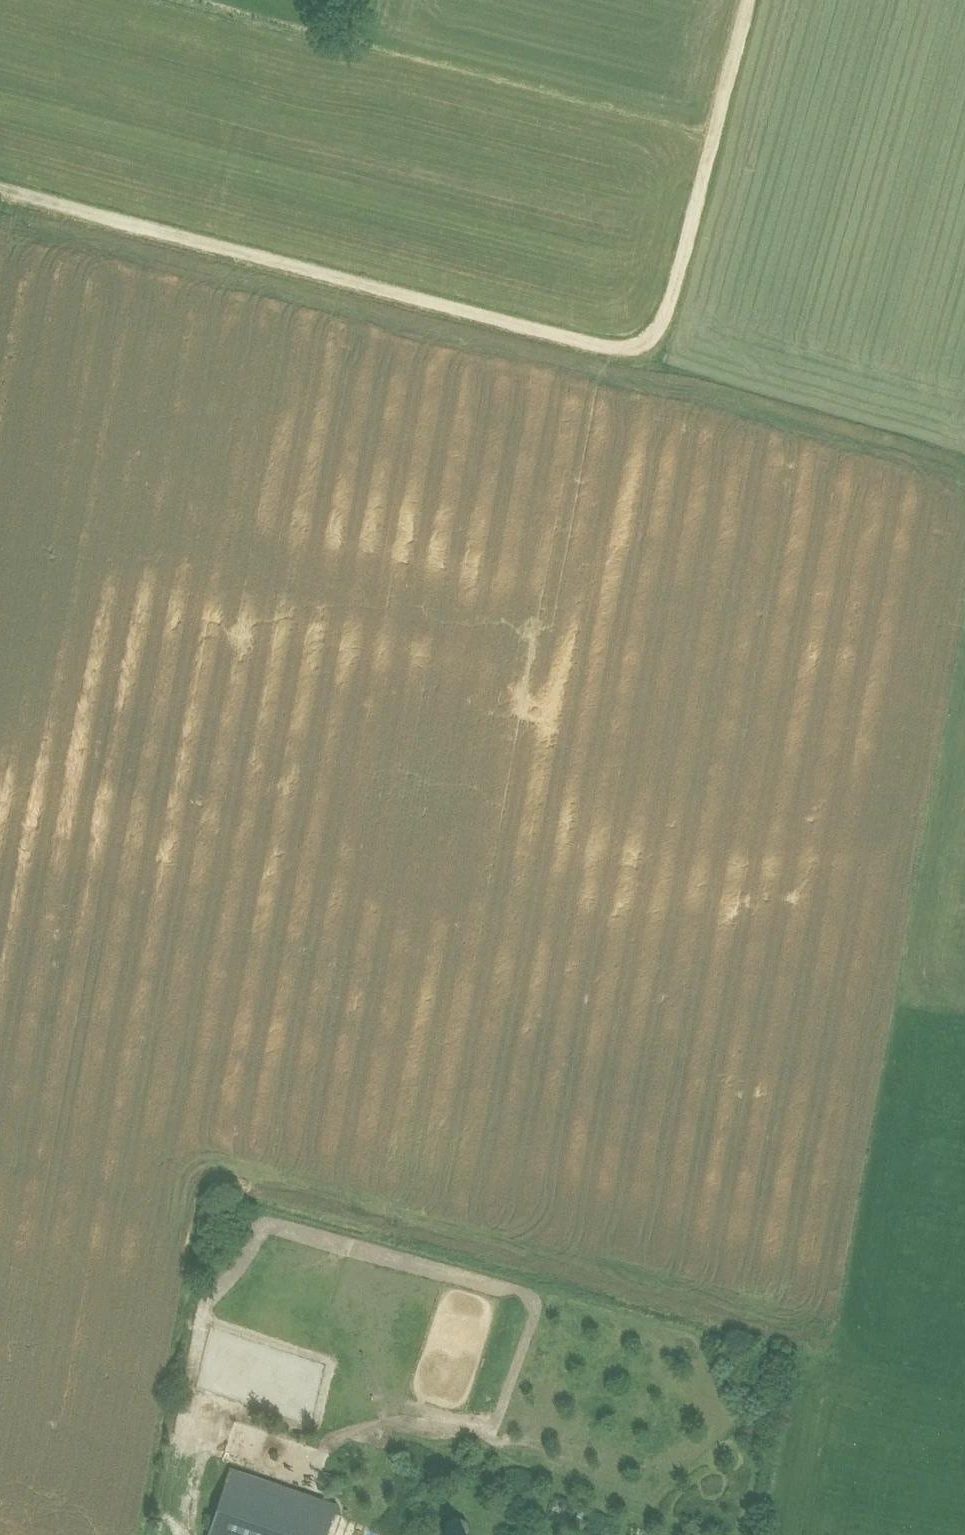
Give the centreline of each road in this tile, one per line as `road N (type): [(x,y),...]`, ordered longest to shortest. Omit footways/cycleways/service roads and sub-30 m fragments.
road 1 (track): [(745,0),(671,302),(657,330),(620,349),(0,188)]

